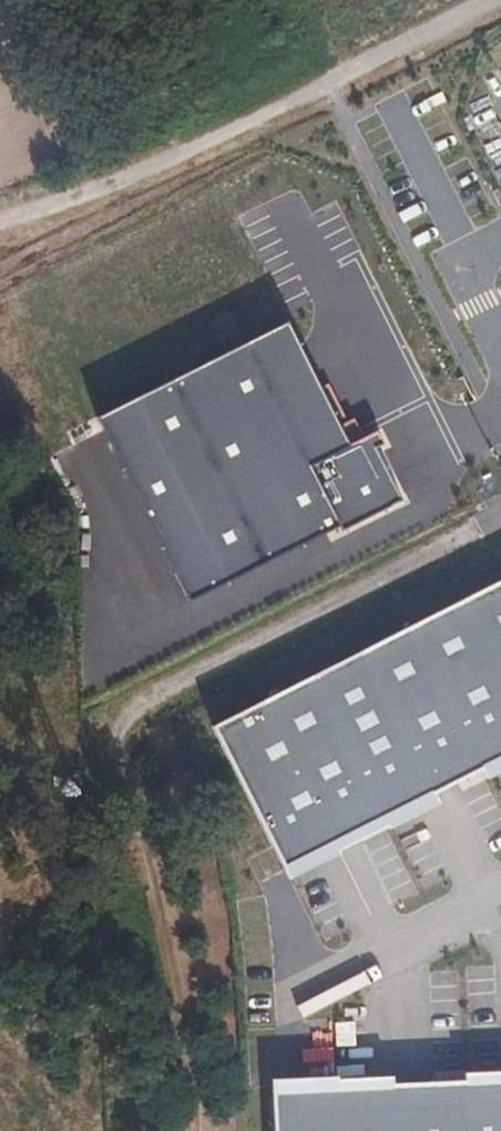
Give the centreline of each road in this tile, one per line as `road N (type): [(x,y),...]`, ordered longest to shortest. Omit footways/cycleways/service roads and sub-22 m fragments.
road 1 (track): [(0,232),(484,0)]

